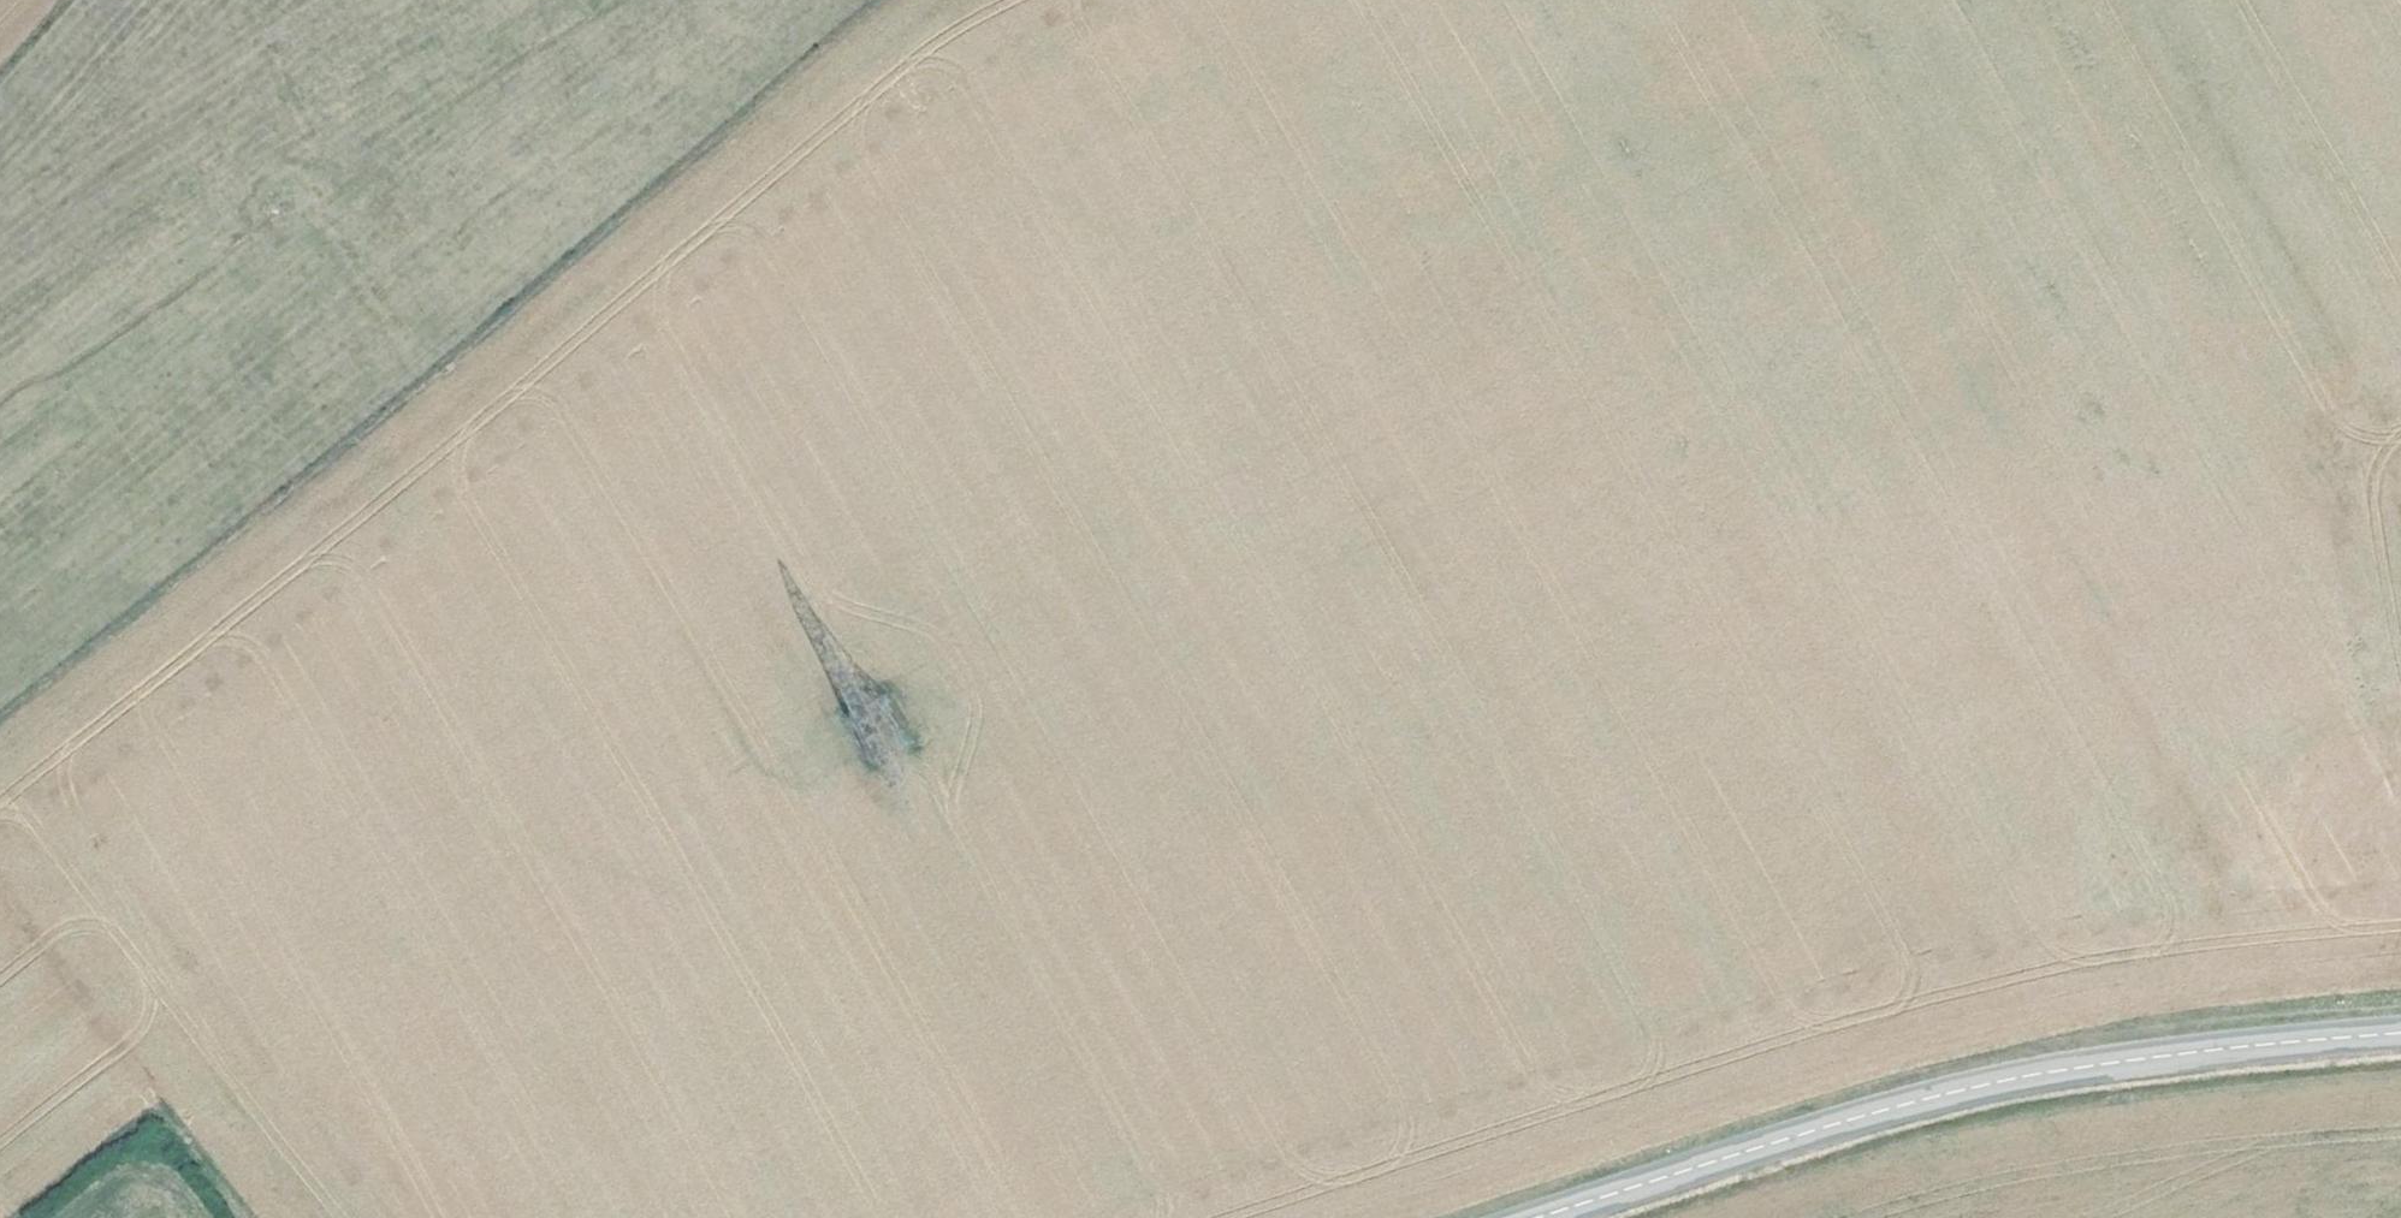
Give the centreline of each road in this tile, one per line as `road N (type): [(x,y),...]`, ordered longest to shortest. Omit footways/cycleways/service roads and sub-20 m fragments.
road 1 (tertiary): [(2400,1033),(2132,1060),(1943,1094),(1537,1217)]

